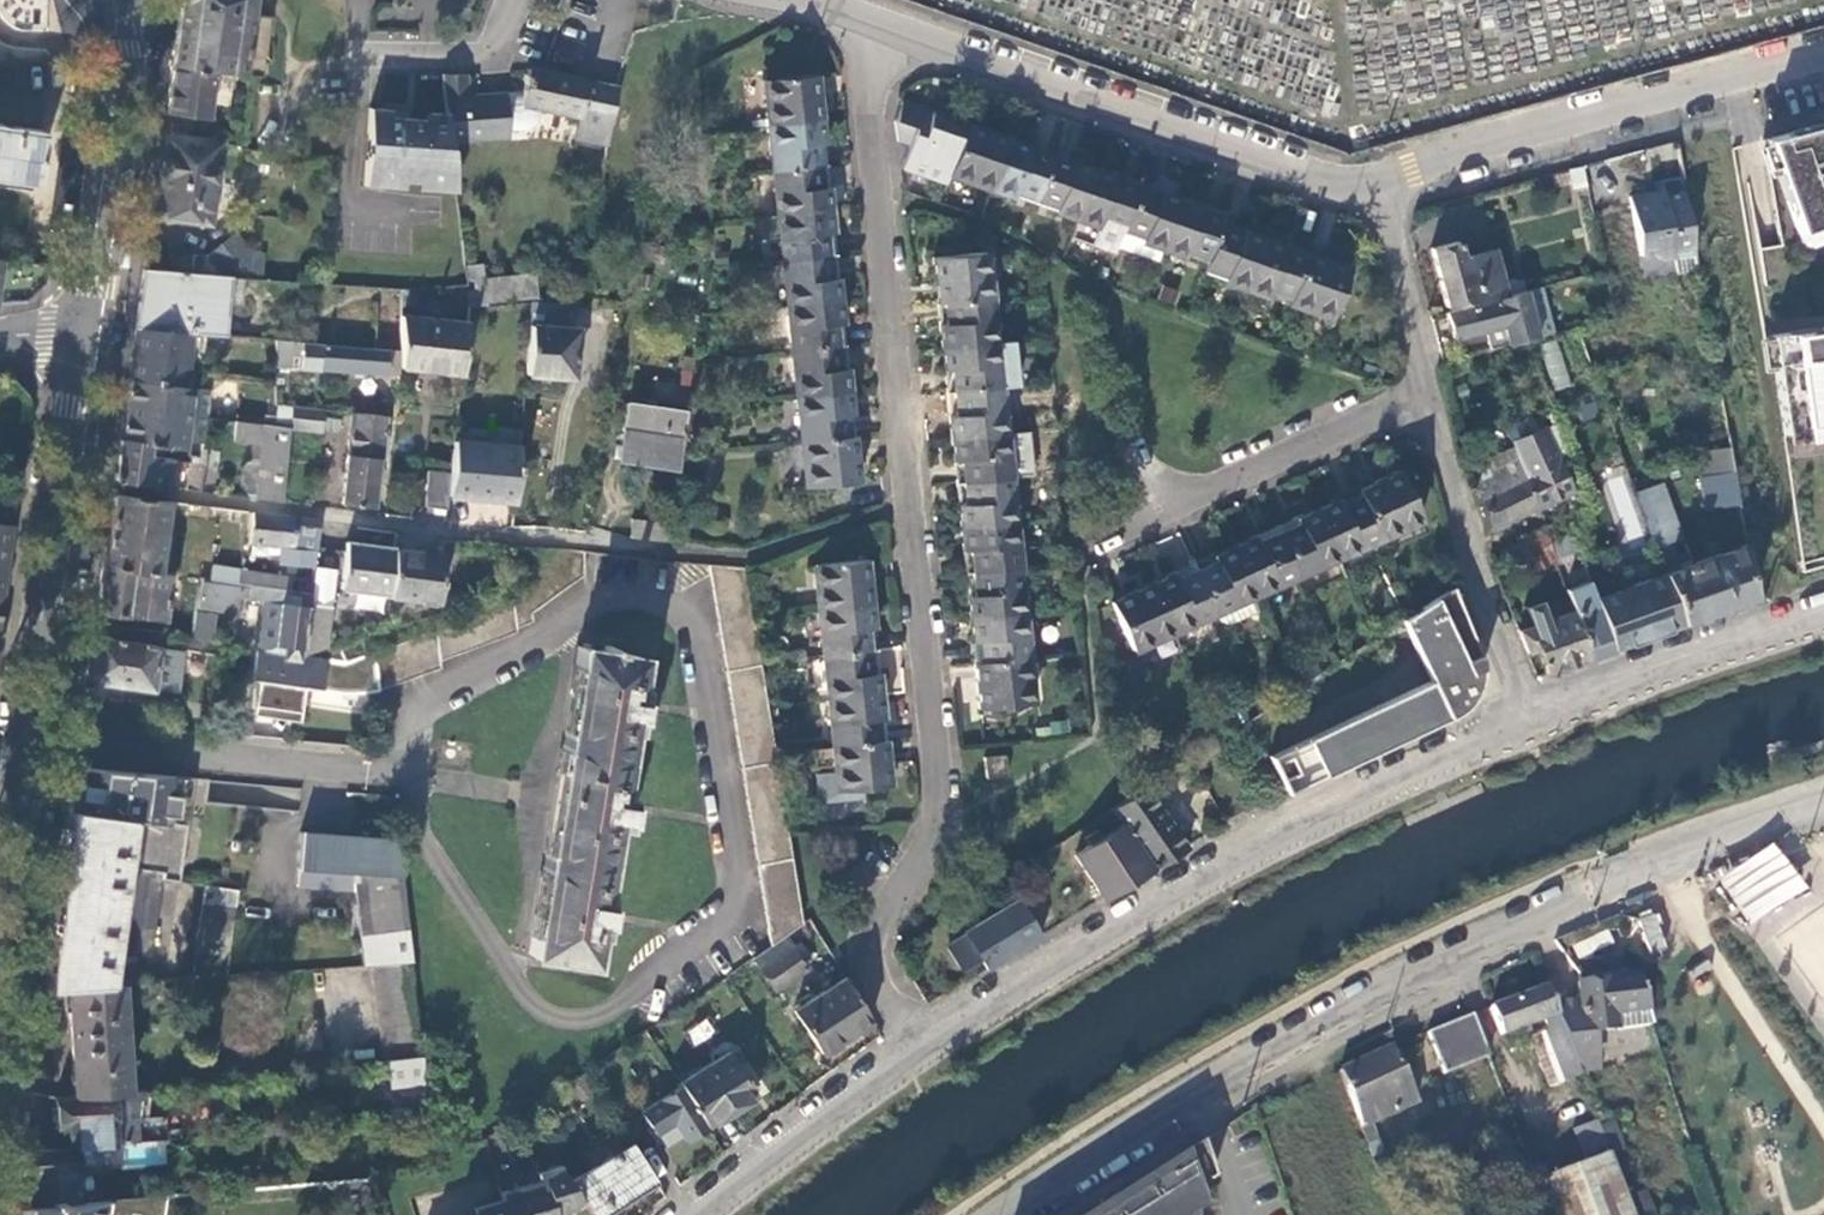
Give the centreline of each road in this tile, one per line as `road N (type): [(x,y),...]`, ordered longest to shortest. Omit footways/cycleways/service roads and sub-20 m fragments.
road 1 (unclassified): [(882,24),(867,88),(870,173),(934,802),(926,840),(875,939),(875,985),(915,1047)]
road 2 (residential): [(915,1047),(1218,862),(1531,719)]
road 3 (residential): [(1007,1214),(1268,1050),(1574,899)]
road 4 (residential): [(1382,180),(1336,181),(882,24)]
road 5 (tertiary): [(17,794),(79,337)]
road 6 (residential): [(1382,180),(1441,154),(1823,49)]
road 7 (residential): [(1418,401),(1075,556)]
road 8 (tertiary): [(79,337),(117,107),(110,0)]
road 9 (residential): [(1531,719),(1470,588),(1418,401)]
road 10 (residential): [(1531,719),(1823,610)]
road 11 (residential): [(685,1214),(915,1047)]
road 12 (residential): [(1418,401),(1382,180)]
road 13 (residential): [(516,0),(498,47),(482,59),(345,61)]
road 14 (tertiary): [(0,914),(17,794)]

